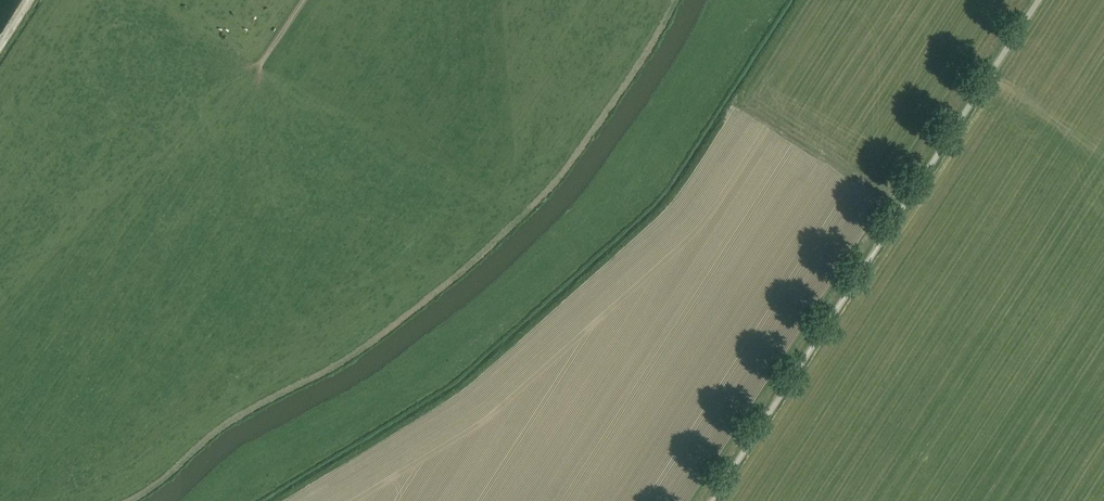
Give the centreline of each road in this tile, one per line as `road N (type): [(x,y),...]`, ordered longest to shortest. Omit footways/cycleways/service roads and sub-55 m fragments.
road 1 (unclassified): [(712,500),(1038,0)]

